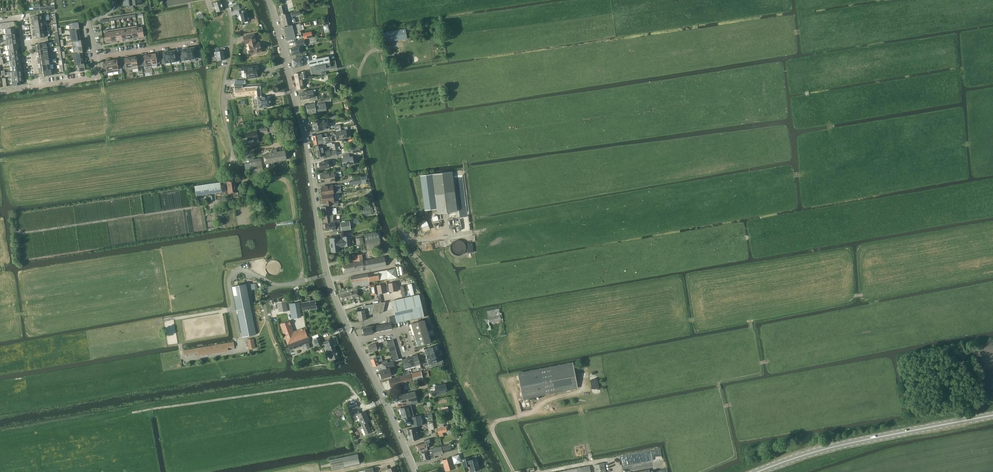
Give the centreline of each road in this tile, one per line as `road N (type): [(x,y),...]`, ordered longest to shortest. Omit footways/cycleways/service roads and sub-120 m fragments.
road 1 (tertiary): [(270,0),(306,131),(328,280),(356,342)]
road 2 (secondary): [(761,471),(827,449),(992,416)]
road 3 (track): [(133,413),(341,384),(356,395)]
road 4 (unclassified): [(251,181),(243,182),(225,119),(233,40),(225,0)]
road 5 (tertiary): [(356,342),(416,471)]
road 6 (track): [(303,282),(289,186),(277,178),(251,181)]

